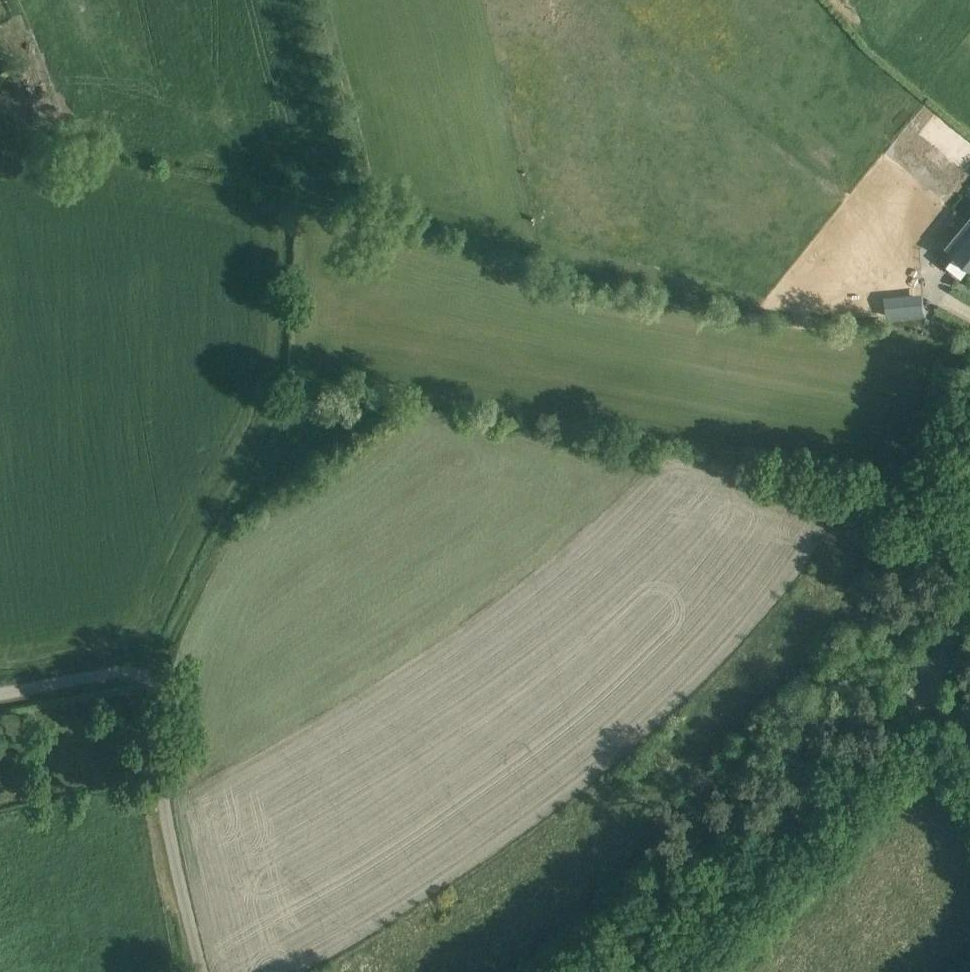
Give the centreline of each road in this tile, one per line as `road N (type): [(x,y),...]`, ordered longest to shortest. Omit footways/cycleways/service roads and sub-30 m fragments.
road 1 (unclassified): [(634,971),(920,693),(969,592)]
road 2 (unclassified): [(198,971),(155,752),(152,659),(0,686)]

